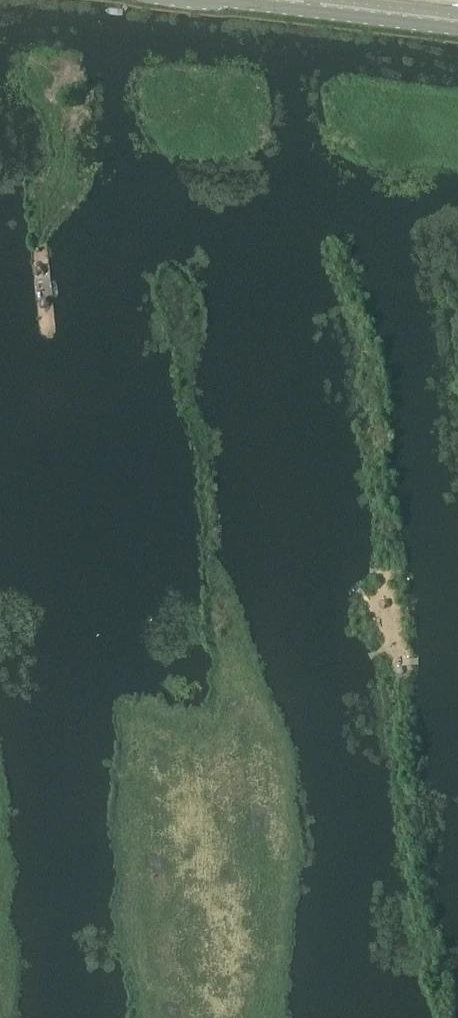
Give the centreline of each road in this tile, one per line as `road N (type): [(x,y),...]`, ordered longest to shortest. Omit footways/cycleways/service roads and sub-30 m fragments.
road 1 (tertiary): [(457,29),(218,0)]

